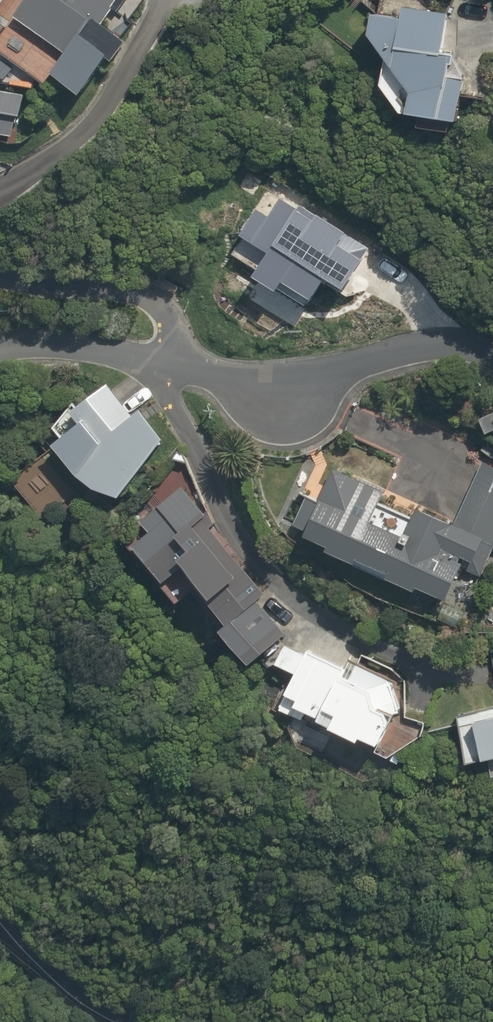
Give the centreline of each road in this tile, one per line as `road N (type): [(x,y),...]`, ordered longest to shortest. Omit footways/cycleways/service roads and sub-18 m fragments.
road 1 (residential): [(469,668),(413,663),(281,589),(222,514),(165,392),(167,358)]
road 2 (residential): [(167,358),(244,382),(295,382),(435,346),(492,350)]
road 3 (residential): [(0,277),(144,296),(171,325),(167,358)]
road 4 (unclassified): [(0,909),(54,968),(137,1021)]
road 5 (residential): [(0,344),(69,343),(167,358)]

